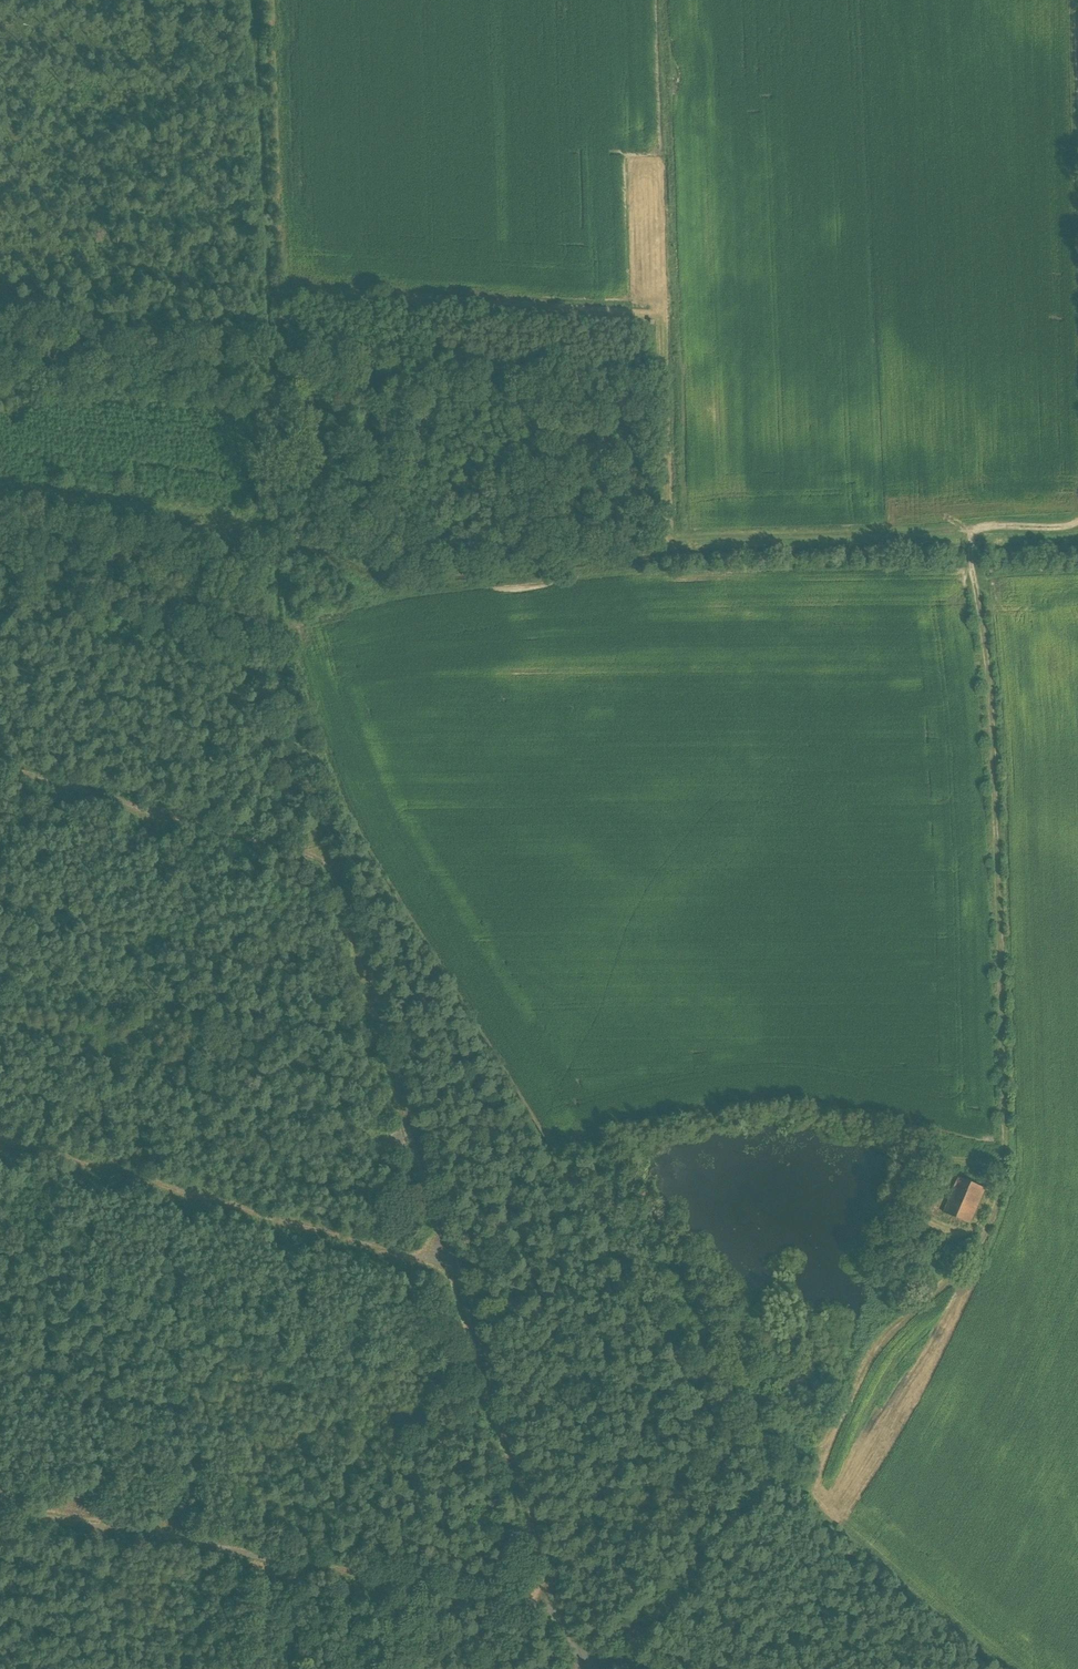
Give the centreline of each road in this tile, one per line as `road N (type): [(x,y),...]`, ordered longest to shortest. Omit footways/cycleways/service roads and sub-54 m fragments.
road 1 (unclassified): [(454,1272),(328,860),(0,768)]
road 2 (unclassified): [(558,1631),(0,1507)]
road 3 (track): [(661,334),(667,534),(976,531)]
road 4 (unclassified): [(0,1139),(454,1272)]
road 5 (unclassified): [(558,1631),(454,1272)]

